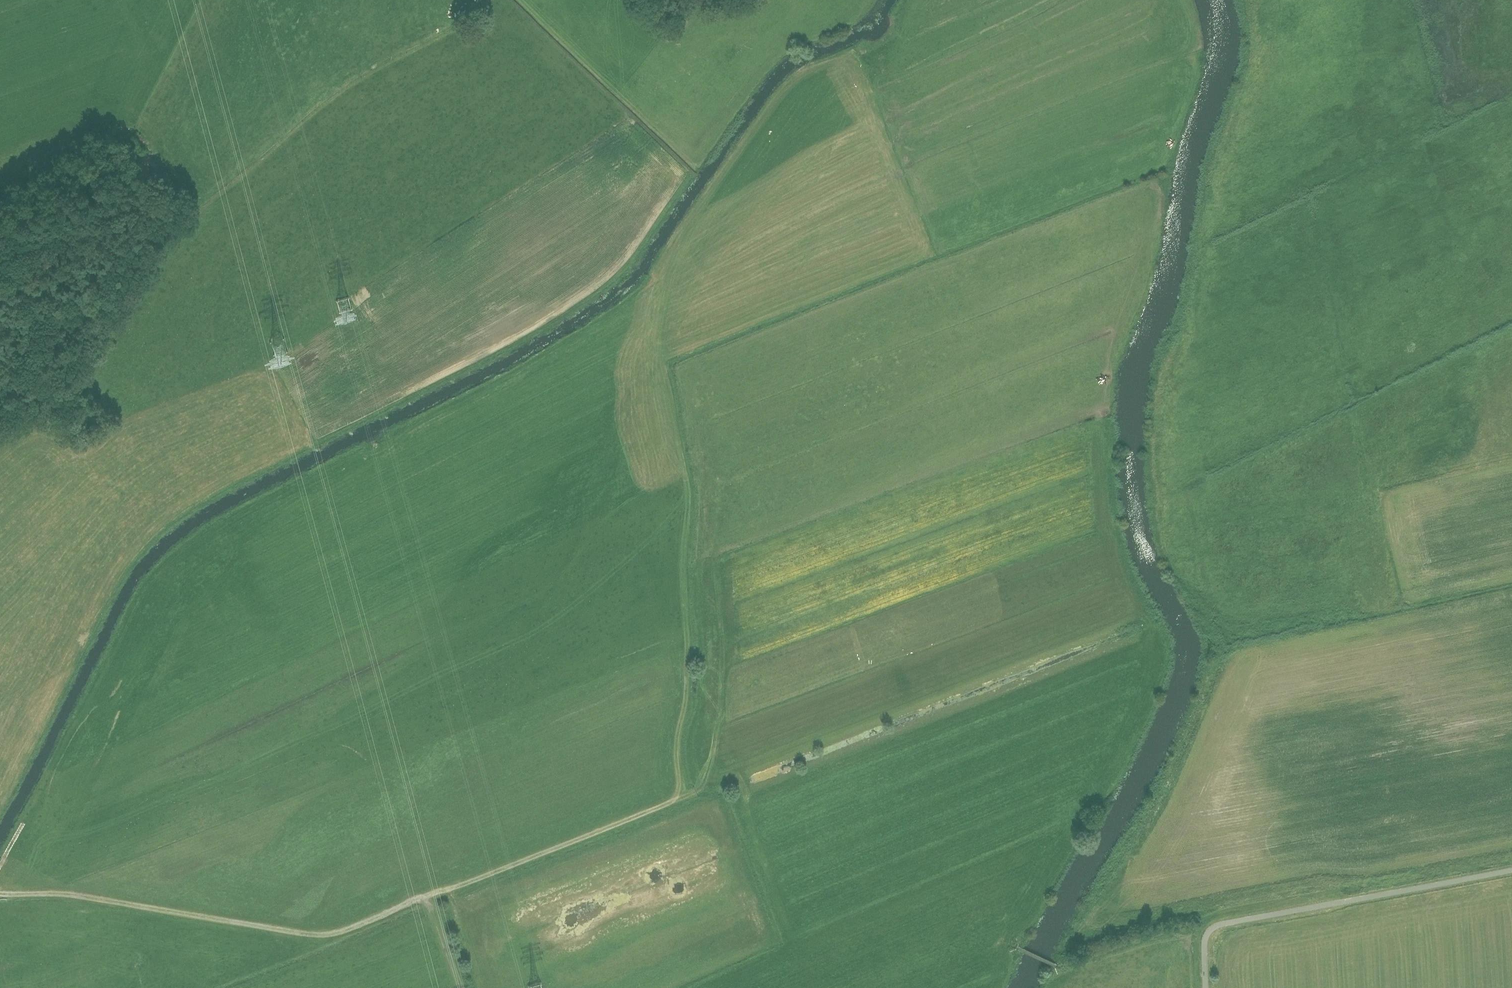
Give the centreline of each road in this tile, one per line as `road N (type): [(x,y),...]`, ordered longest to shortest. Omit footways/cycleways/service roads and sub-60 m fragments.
road 1 (track): [(0,891),(327,936),(692,794)]

